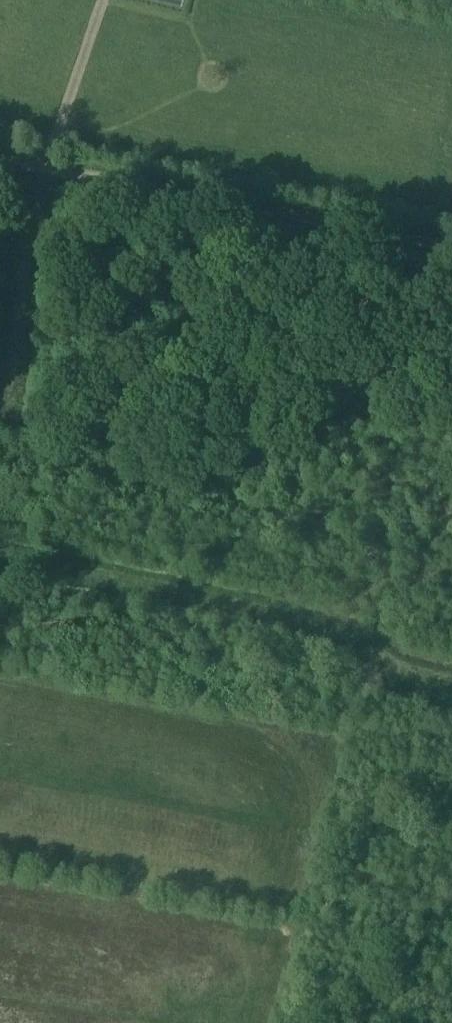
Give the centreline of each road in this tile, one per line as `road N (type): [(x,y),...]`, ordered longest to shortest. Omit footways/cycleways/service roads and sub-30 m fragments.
road 1 (track): [(451,685),(278,612),(0,560)]
road 2 (track): [(0,159),(451,245)]

